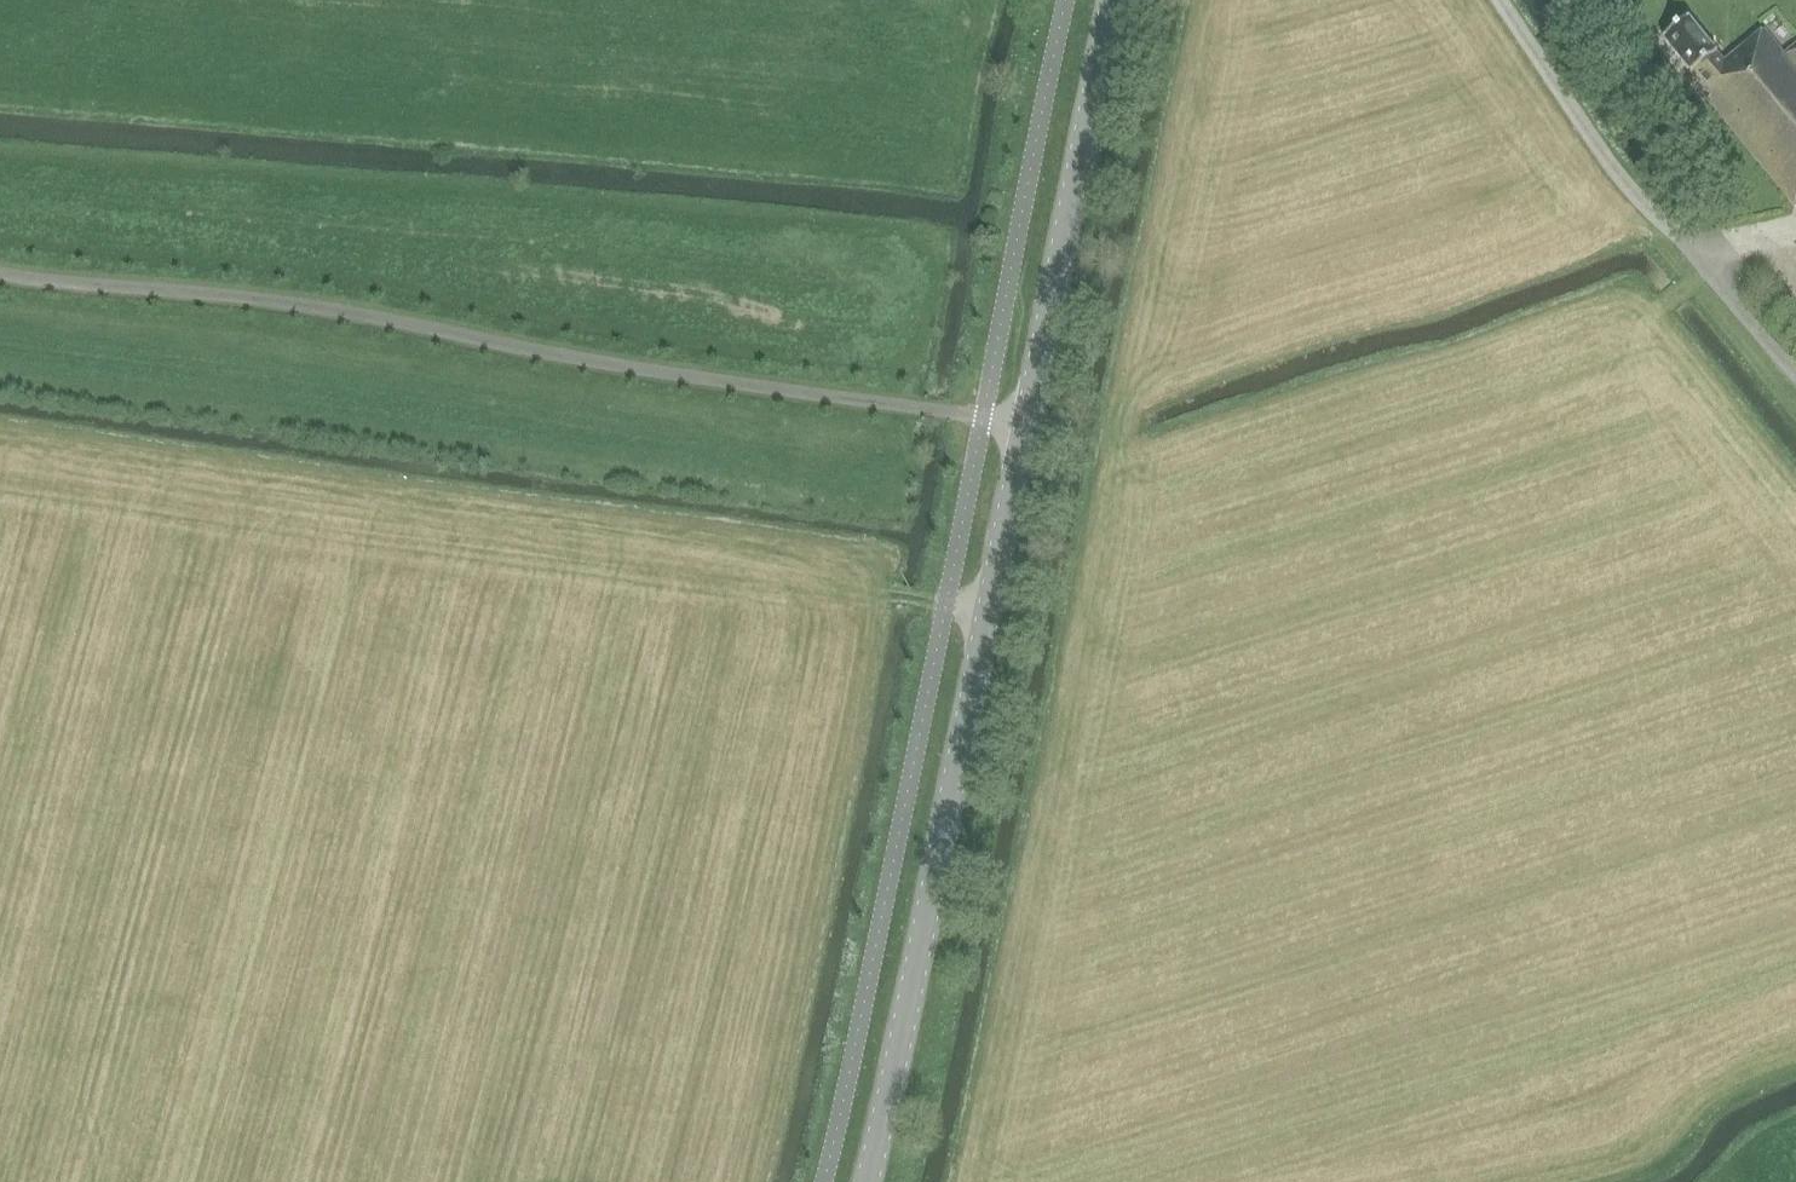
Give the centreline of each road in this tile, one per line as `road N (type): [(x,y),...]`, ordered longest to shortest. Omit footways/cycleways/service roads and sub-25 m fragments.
road 1 (secondary): [(868,1181),(1114,0)]
road 2 (unclassified): [(1795,374),(1615,169),(1499,0)]

